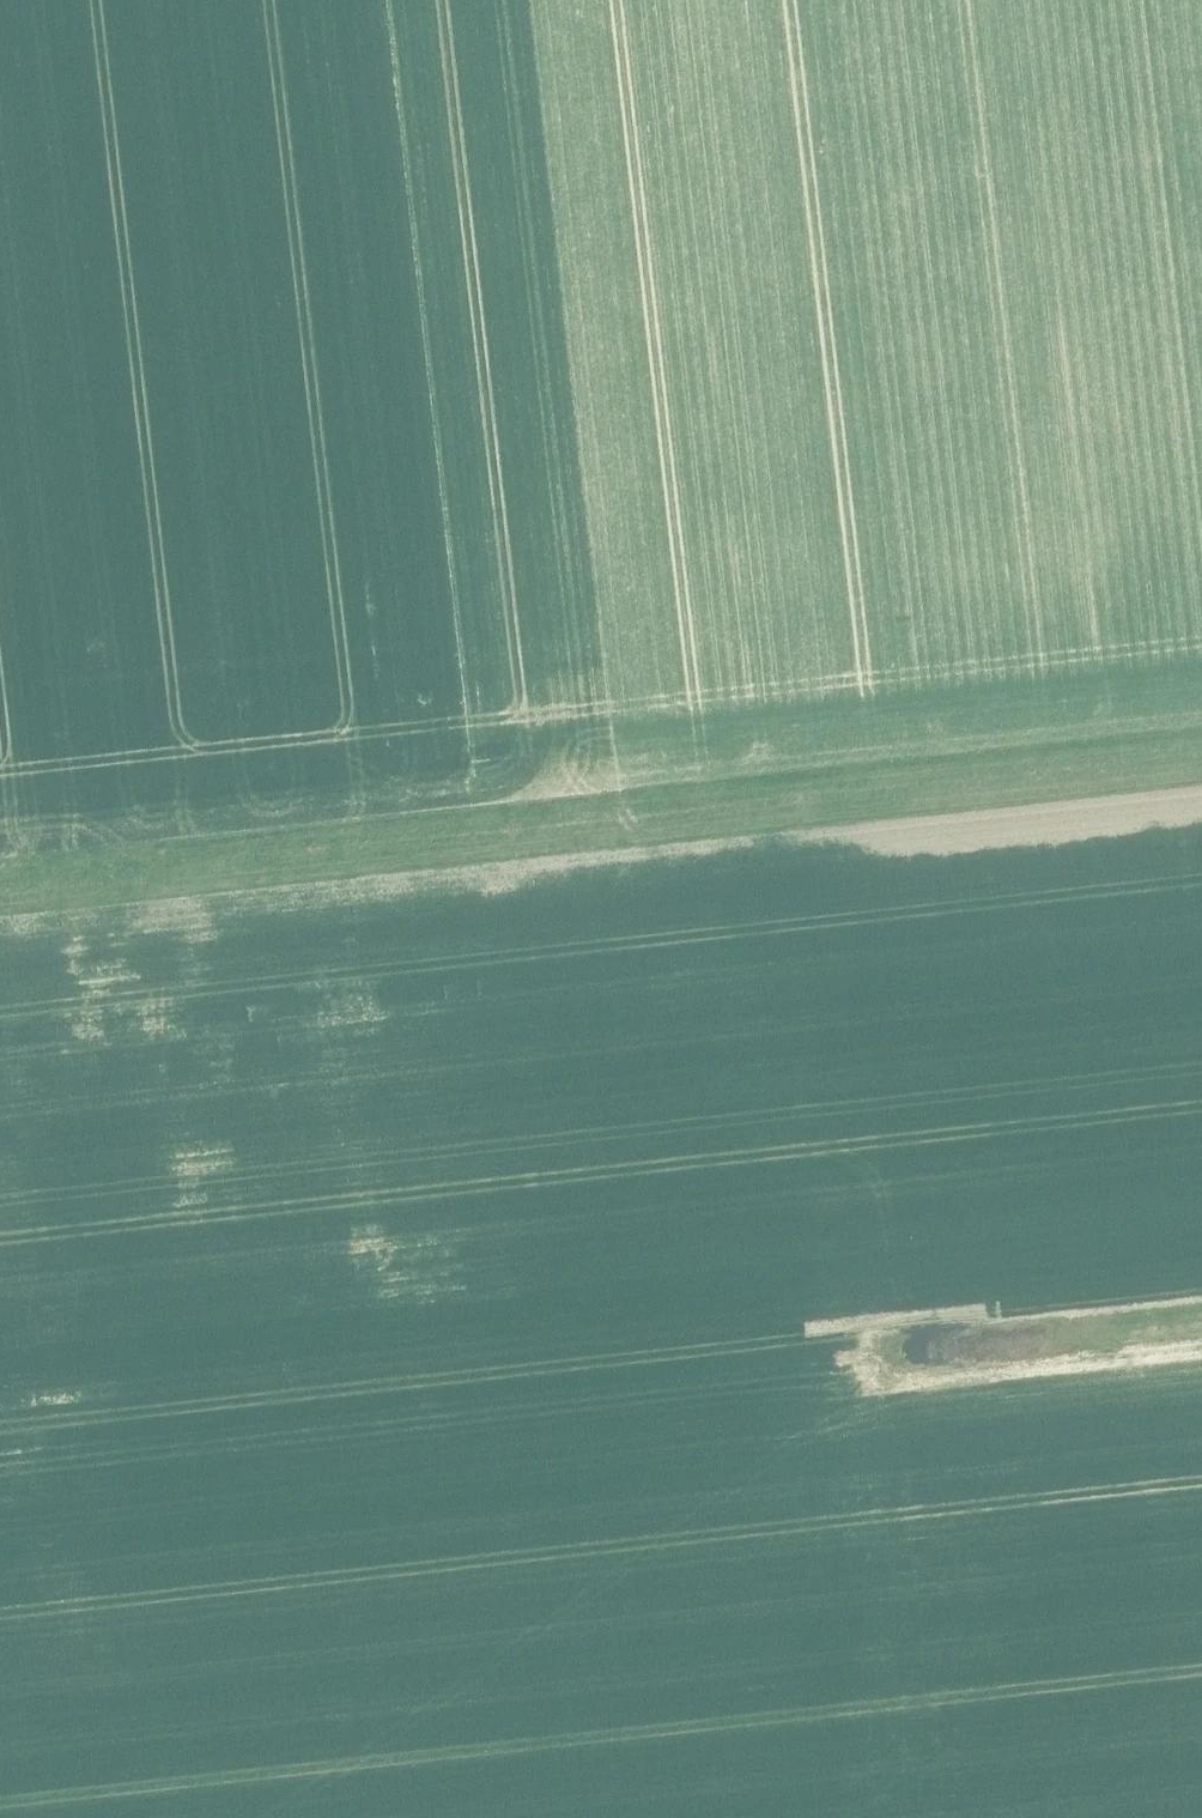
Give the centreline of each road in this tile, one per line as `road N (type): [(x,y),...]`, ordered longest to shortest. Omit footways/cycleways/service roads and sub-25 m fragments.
road 1 (track): [(922,1353),(1201,1323)]

